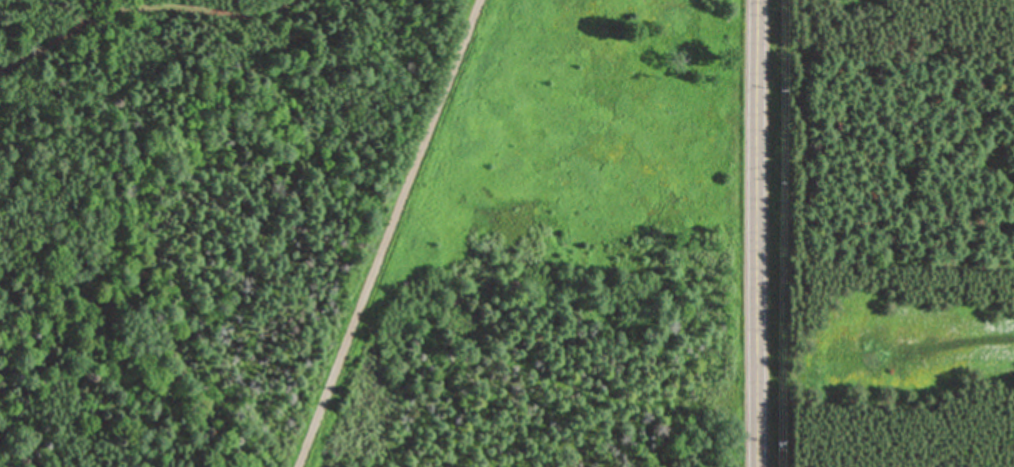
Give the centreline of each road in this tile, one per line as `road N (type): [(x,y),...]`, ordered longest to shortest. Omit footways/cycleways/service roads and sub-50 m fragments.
road 1 (track): [(474,0),(294,466)]
road 2 (primary): [(757,466),(756,0)]
road 3 (track): [(280,0),(237,12),(119,5),(26,57),(0,62)]

